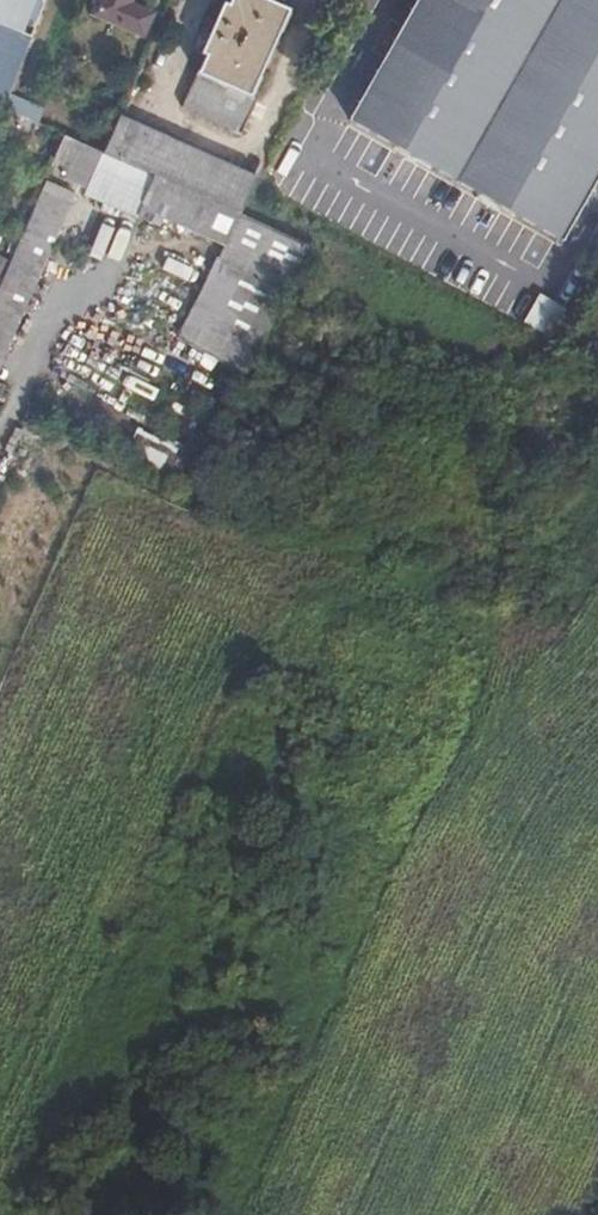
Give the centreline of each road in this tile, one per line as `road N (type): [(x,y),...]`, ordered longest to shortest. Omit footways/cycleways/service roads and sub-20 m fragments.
road 1 (track): [(0,437),(62,293)]

